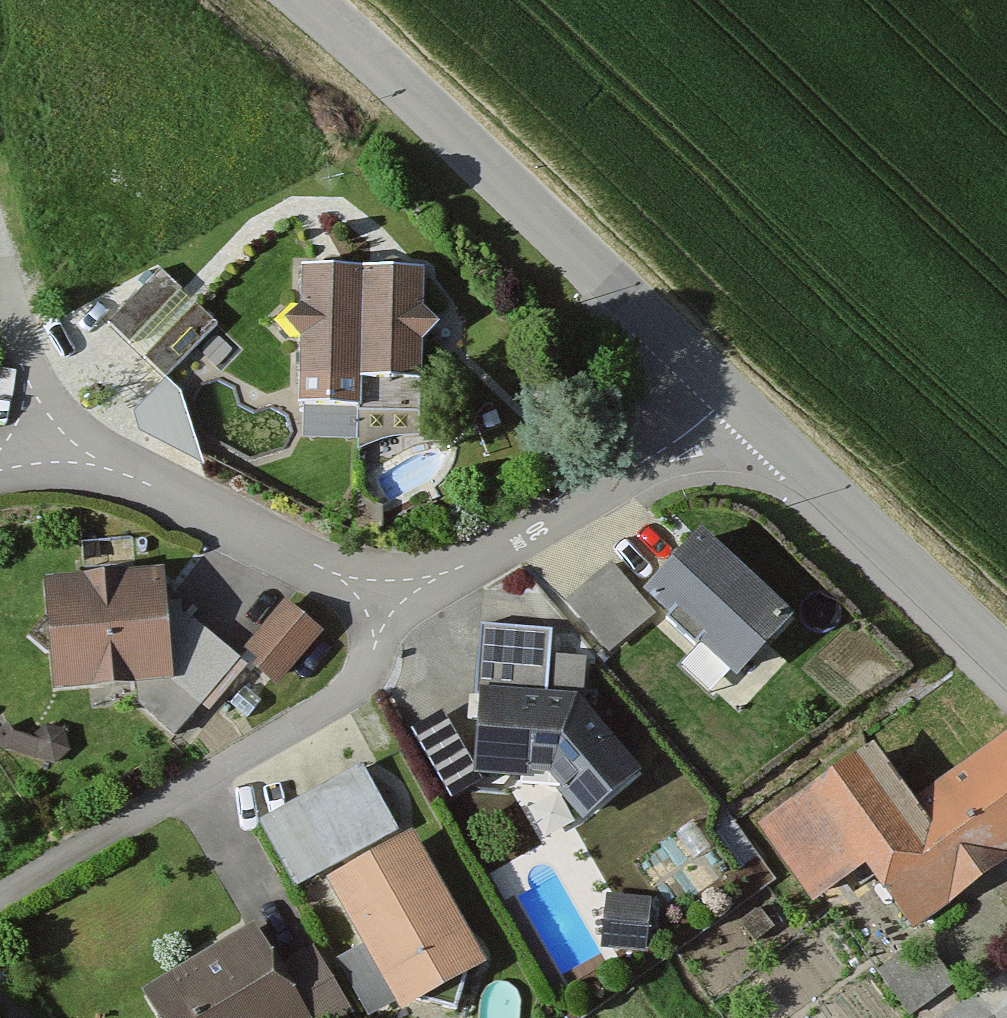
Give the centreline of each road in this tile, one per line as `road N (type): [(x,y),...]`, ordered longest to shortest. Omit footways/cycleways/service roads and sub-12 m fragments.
road 1 (unclassified): [(728,405),(422,110),(288,0)]
road 2 (residential): [(7,900),(353,707),(380,607)]
road 3 (residential): [(0,468),(35,450),(380,607)]
road 4 (residential): [(380,607),(466,587),(728,405)]
road 5 (unclassified): [(1006,676),(728,405)]

